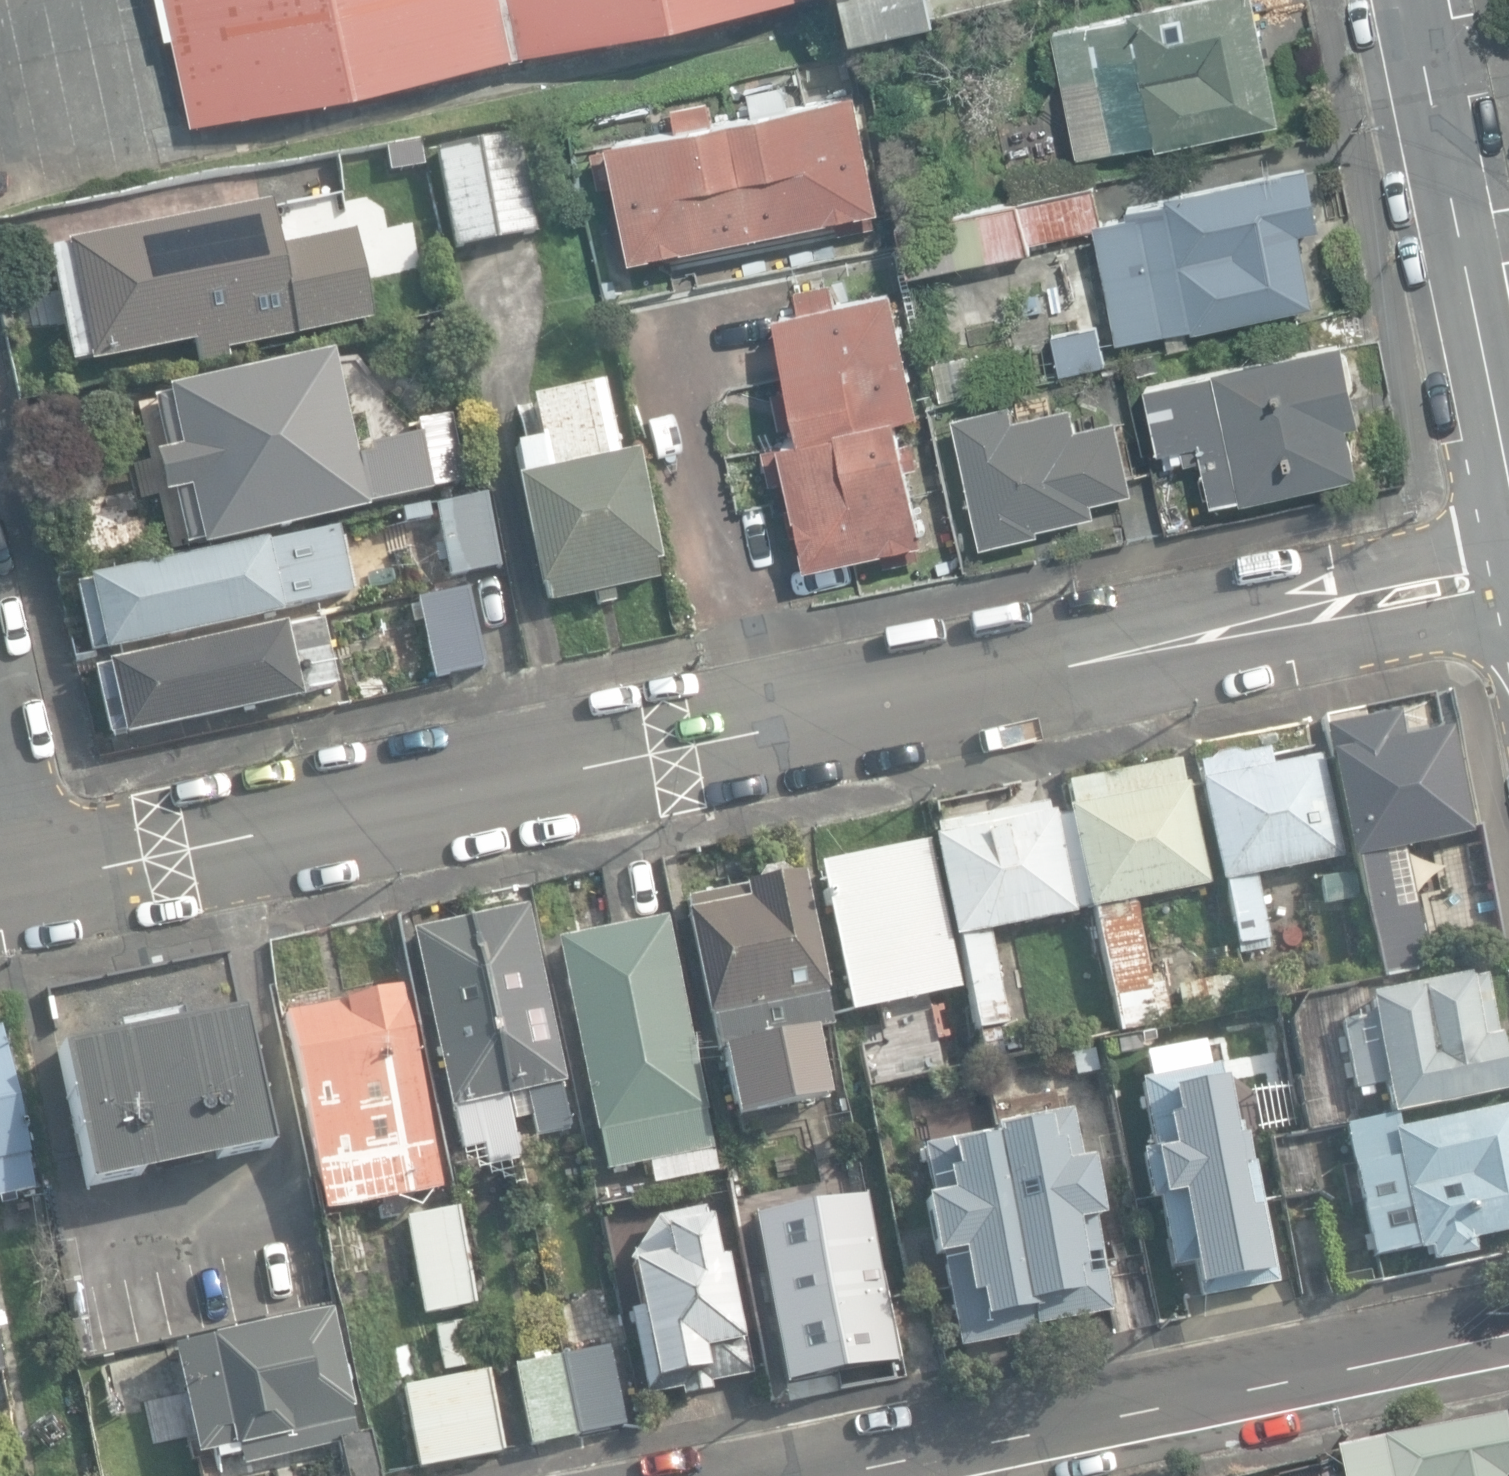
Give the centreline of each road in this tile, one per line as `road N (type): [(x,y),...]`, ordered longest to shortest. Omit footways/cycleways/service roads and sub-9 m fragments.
road 1 (unclassified): [(1508,574),(43,879)]
road 2 (residential): [(1508,1332),(821,1475)]
road 3 (residential): [(1508,446),(1415,0)]
road 4 (residential): [(0,685),(43,879)]

